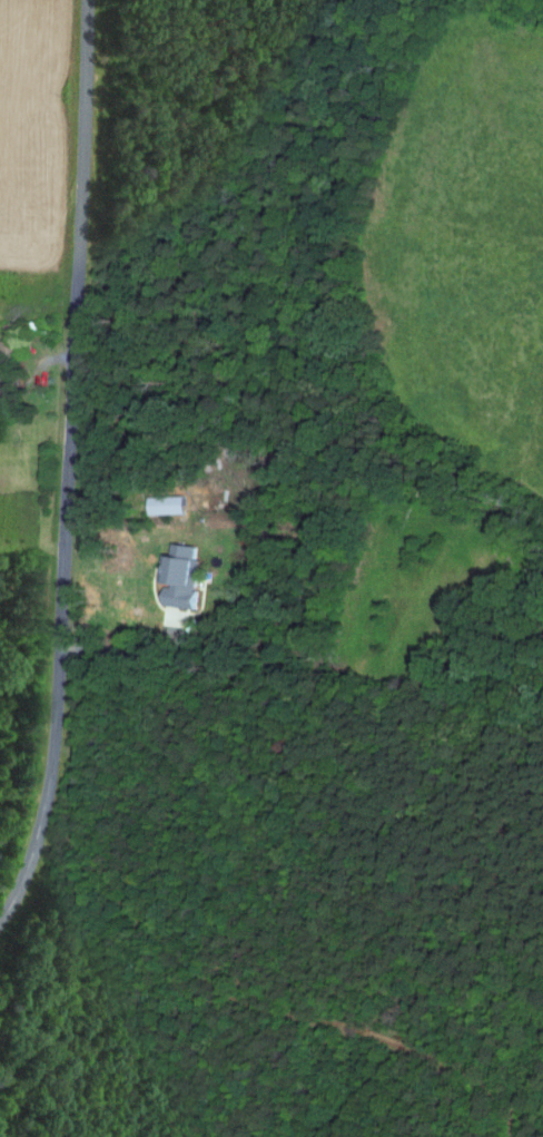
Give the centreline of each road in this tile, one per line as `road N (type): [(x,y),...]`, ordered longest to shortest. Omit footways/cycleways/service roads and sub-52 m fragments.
road 1 (residential): [(0,946),(66,807),(90,0)]

